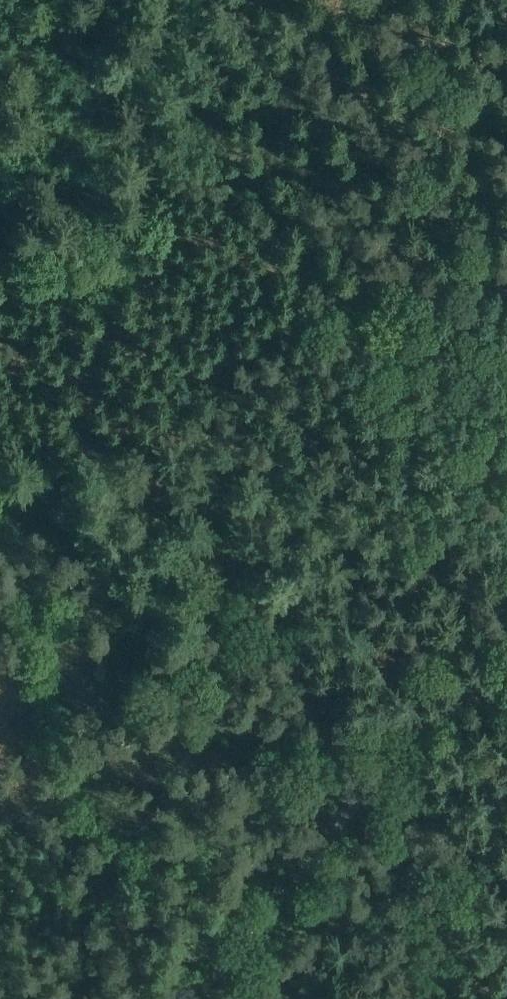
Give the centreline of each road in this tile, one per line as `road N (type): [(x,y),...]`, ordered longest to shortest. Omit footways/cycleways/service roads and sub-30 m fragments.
road 1 (track): [(53,0),(506,513)]
road 2 (track): [(156,998),(506,642)]

